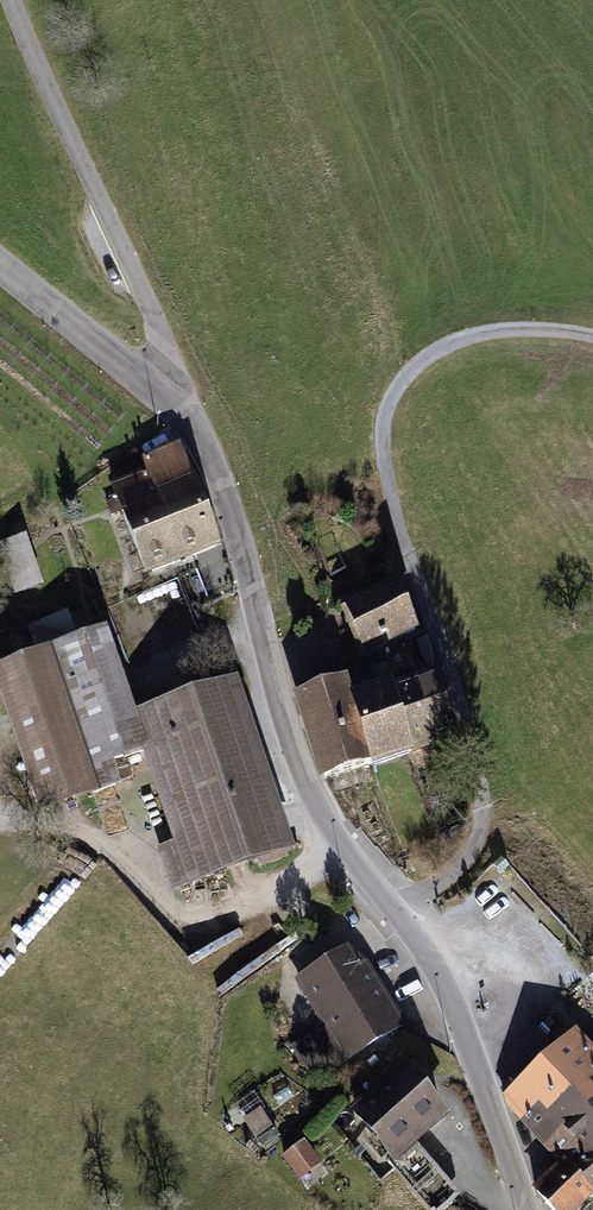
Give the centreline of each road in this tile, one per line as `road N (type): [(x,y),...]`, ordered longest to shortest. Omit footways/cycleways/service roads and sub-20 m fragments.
road 1 (tertiary): [(168,401),(195,428),(220,483),(305,780),(326,821),(430,961),(528,1209)]
road 2 (unclassified): [(168,401),(172,374),(161,337),(19,0)]
road 3 (track): [(0,820),(70,831),(104,849),(204,932),(346,849)]
road 4 (tertiary): [(0,264),(168,401)]

